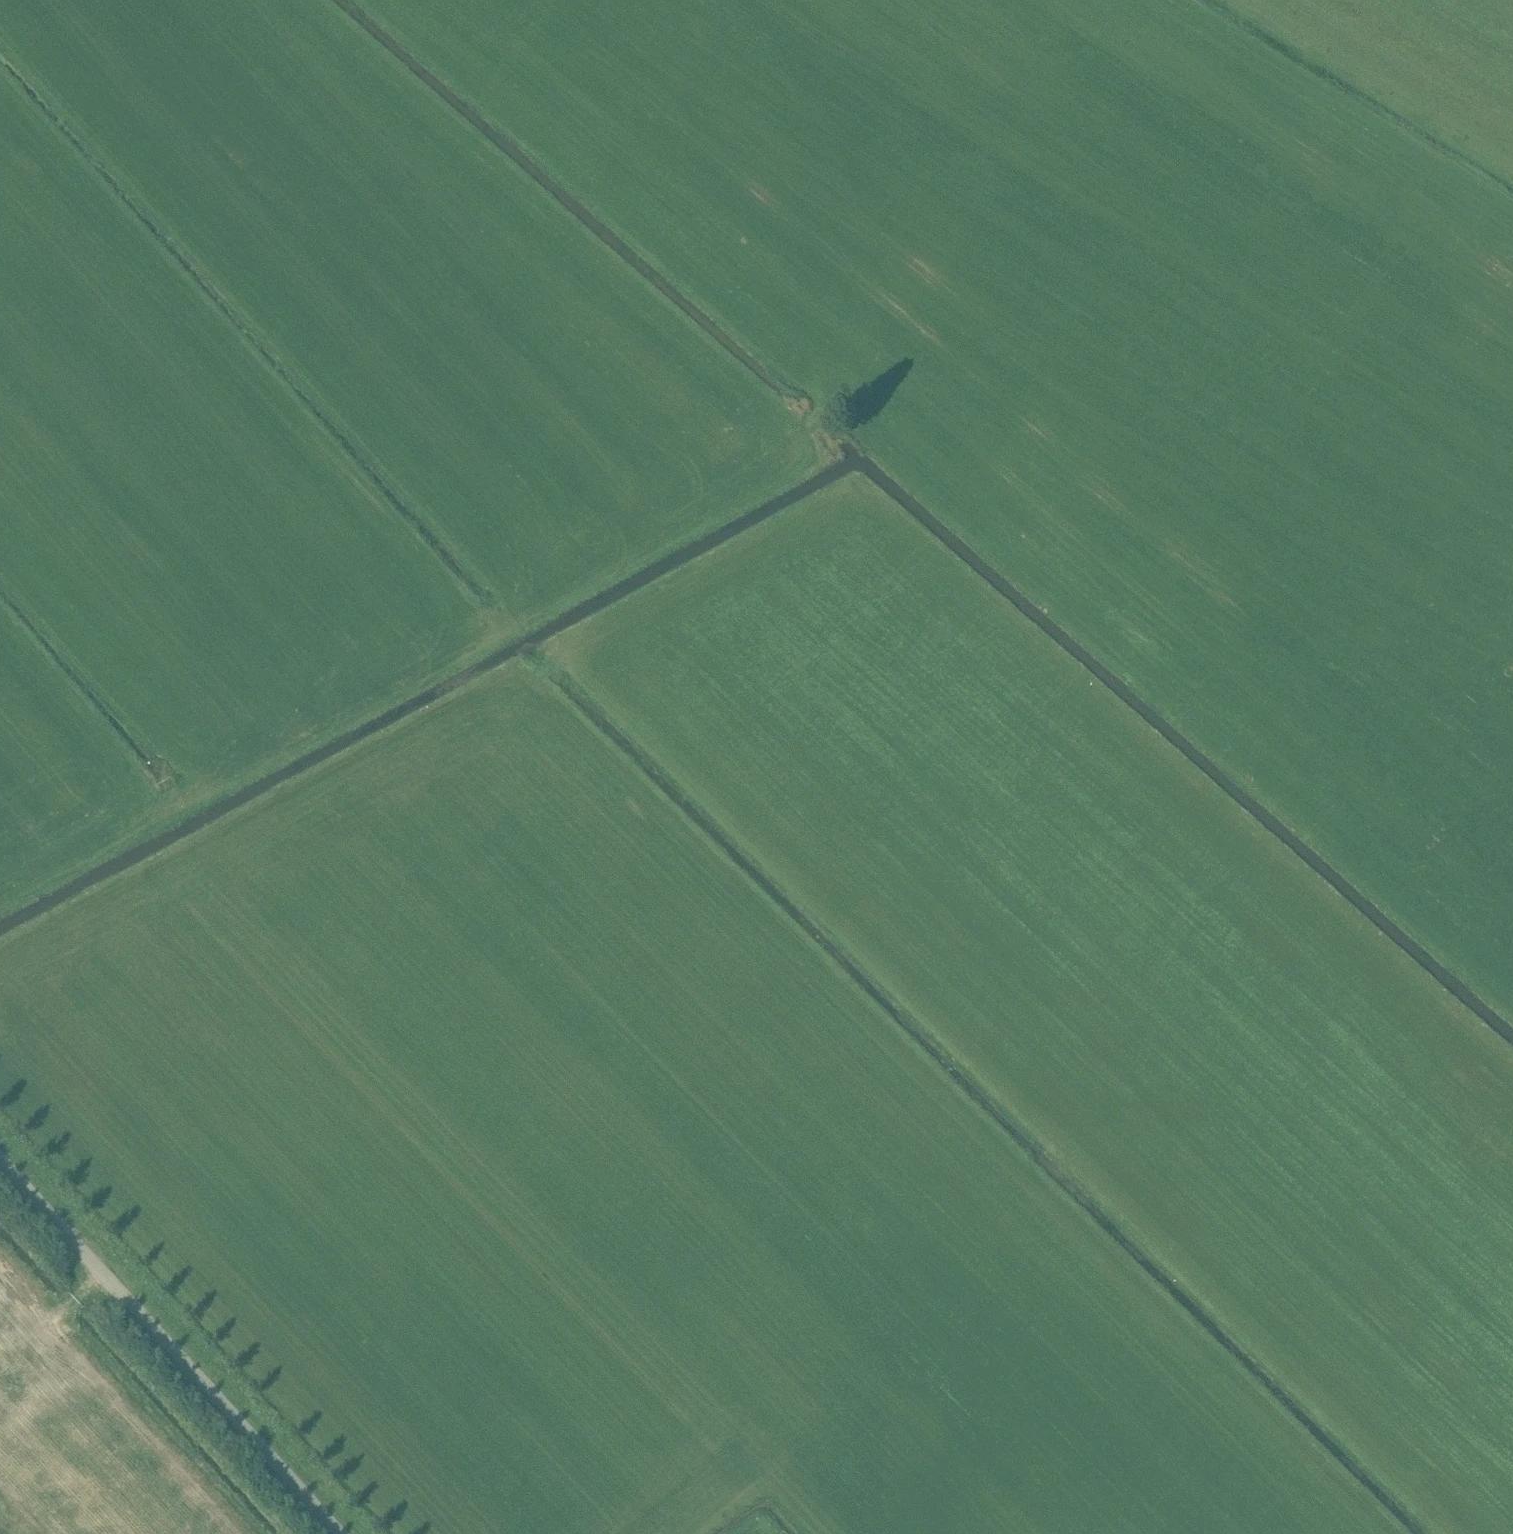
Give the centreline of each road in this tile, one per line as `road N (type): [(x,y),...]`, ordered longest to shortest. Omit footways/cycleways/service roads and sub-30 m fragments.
road 1 (unclassified): [(342,1533),(0,1157)]

